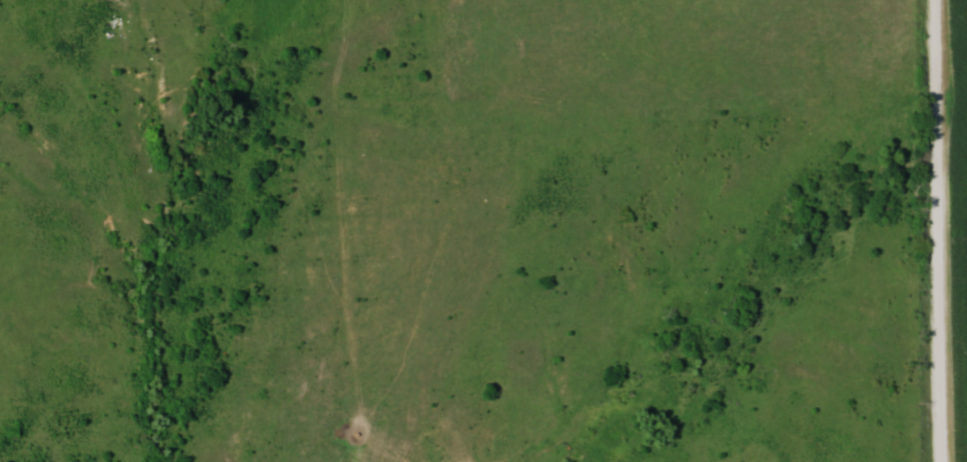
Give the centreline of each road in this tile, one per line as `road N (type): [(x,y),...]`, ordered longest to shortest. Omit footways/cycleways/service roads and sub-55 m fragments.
road 1 (residential): [(936,0),(946,461)]

